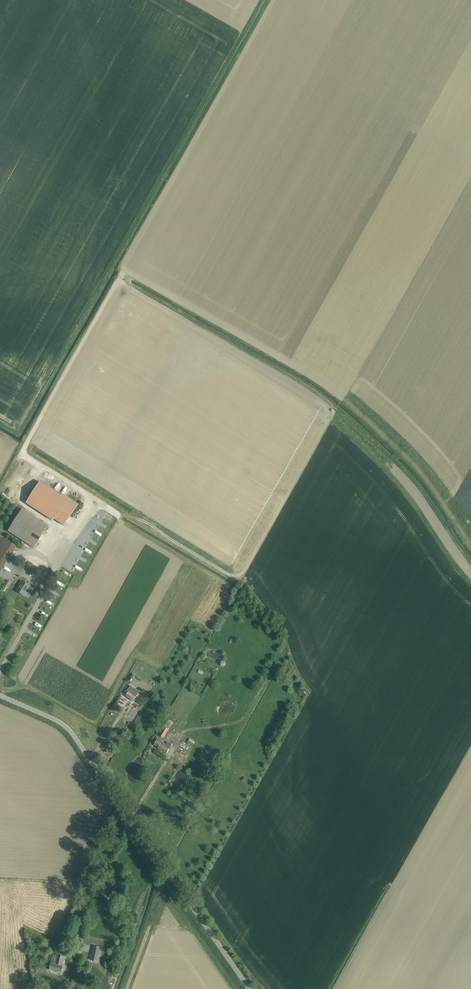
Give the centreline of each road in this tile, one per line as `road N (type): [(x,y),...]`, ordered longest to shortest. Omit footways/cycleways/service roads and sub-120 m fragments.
road 1 (tertiary): [(249,988),(73,734),(0,696)]
road 2 (track): [(71,988),(88,899),(129,816)]

